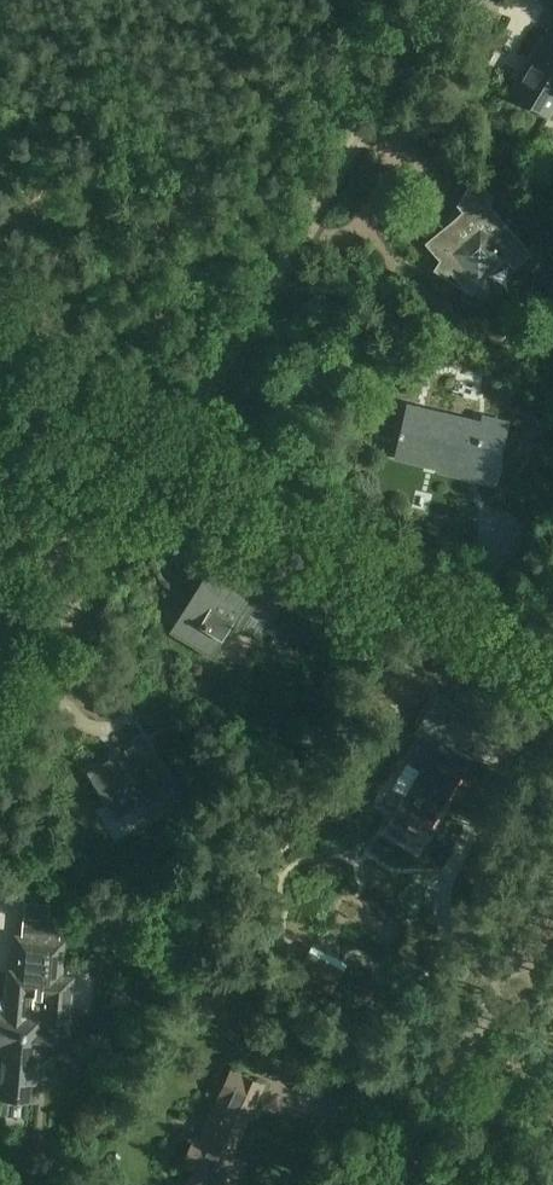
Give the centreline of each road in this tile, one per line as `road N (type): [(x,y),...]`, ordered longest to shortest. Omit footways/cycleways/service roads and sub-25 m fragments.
road 1 (track): [(0,739),(443,0)]
road 2 (track): [(552,636),(0,309)]
road 3 (unclassified): [(375,1184),(552,869)]

